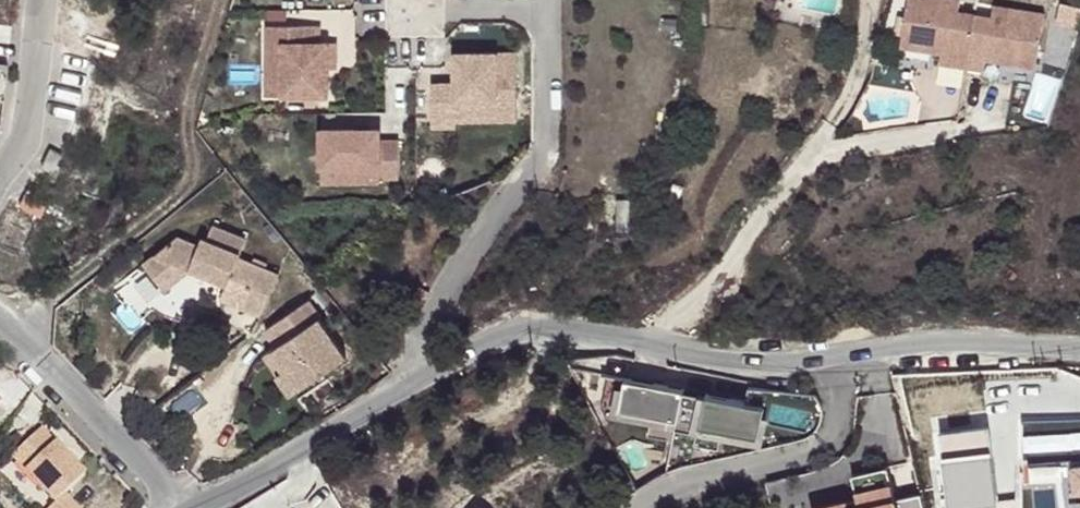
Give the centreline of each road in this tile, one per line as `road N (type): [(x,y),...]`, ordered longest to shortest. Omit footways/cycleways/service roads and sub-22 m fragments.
road 1 (residential): [(182,507),(283,460),(492,339),(538,330),(651,343),(752,368),(832,362)]
road 2 (residential): [(832,362),(837,442),(816,457),(678,491),(643,507)]
road 3 (residential): [(0,318),(173,507)]
road 4 (residential): [(832,362),(972,341),(1079,353)]
road 5 (residential): [(0,180),(27,140),(41,0)]

